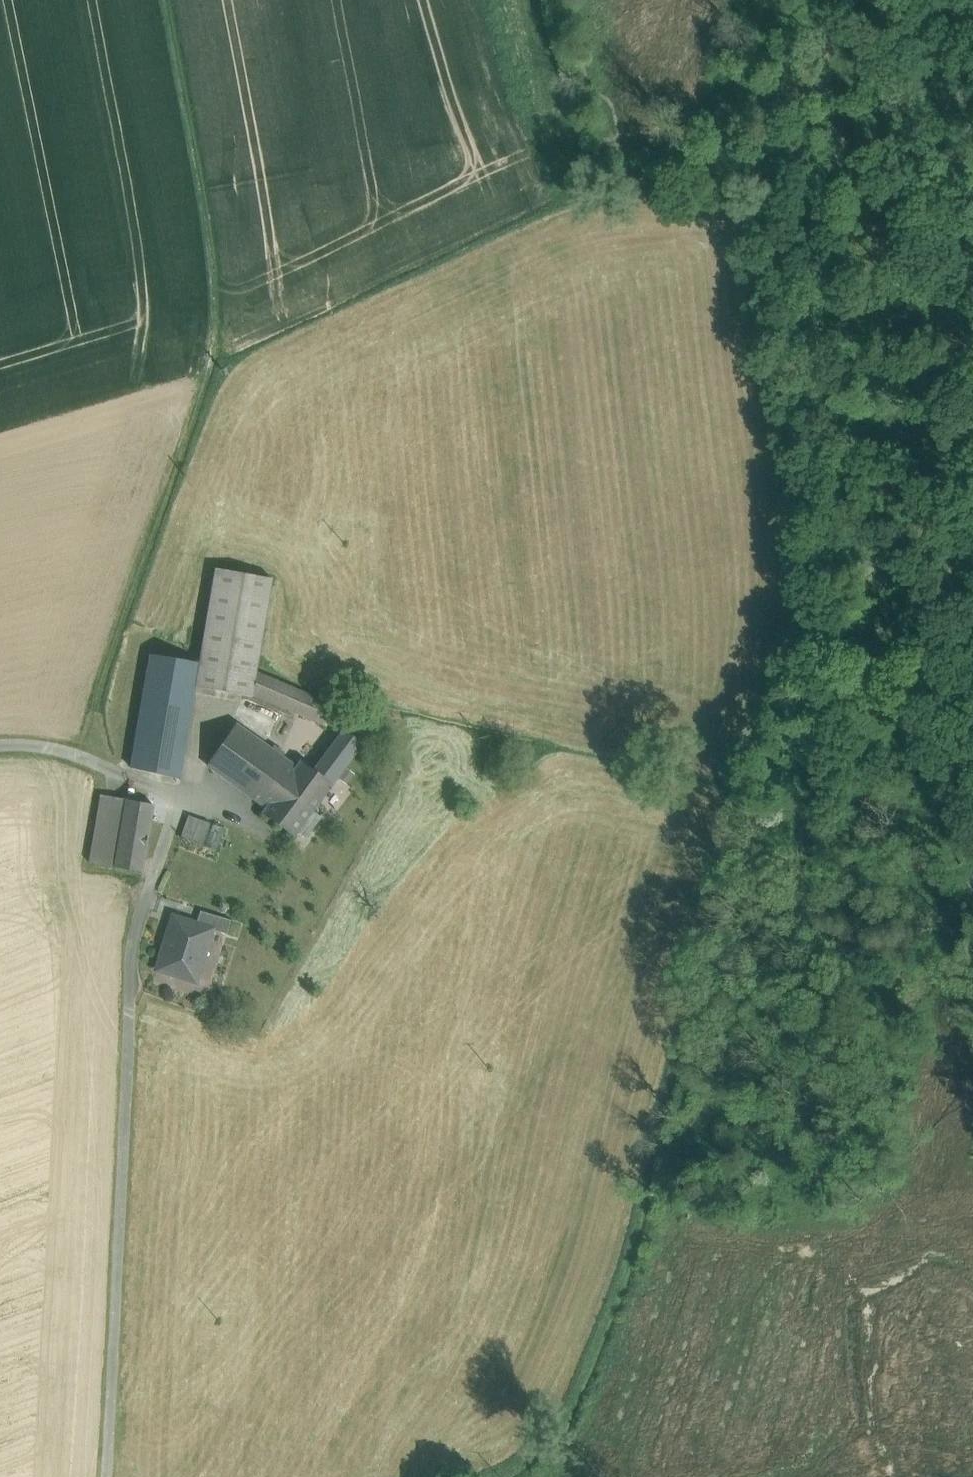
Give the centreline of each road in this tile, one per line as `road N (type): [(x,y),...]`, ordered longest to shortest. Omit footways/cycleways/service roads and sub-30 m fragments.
road 1 (track): [(109,1476),(135,942),(181,793),(54,747),(0,743)]
road 2 (track): [(760,806),(972,810)]
road 3 (track): [(181,793),(222,712),(252,711),(303,740)]

